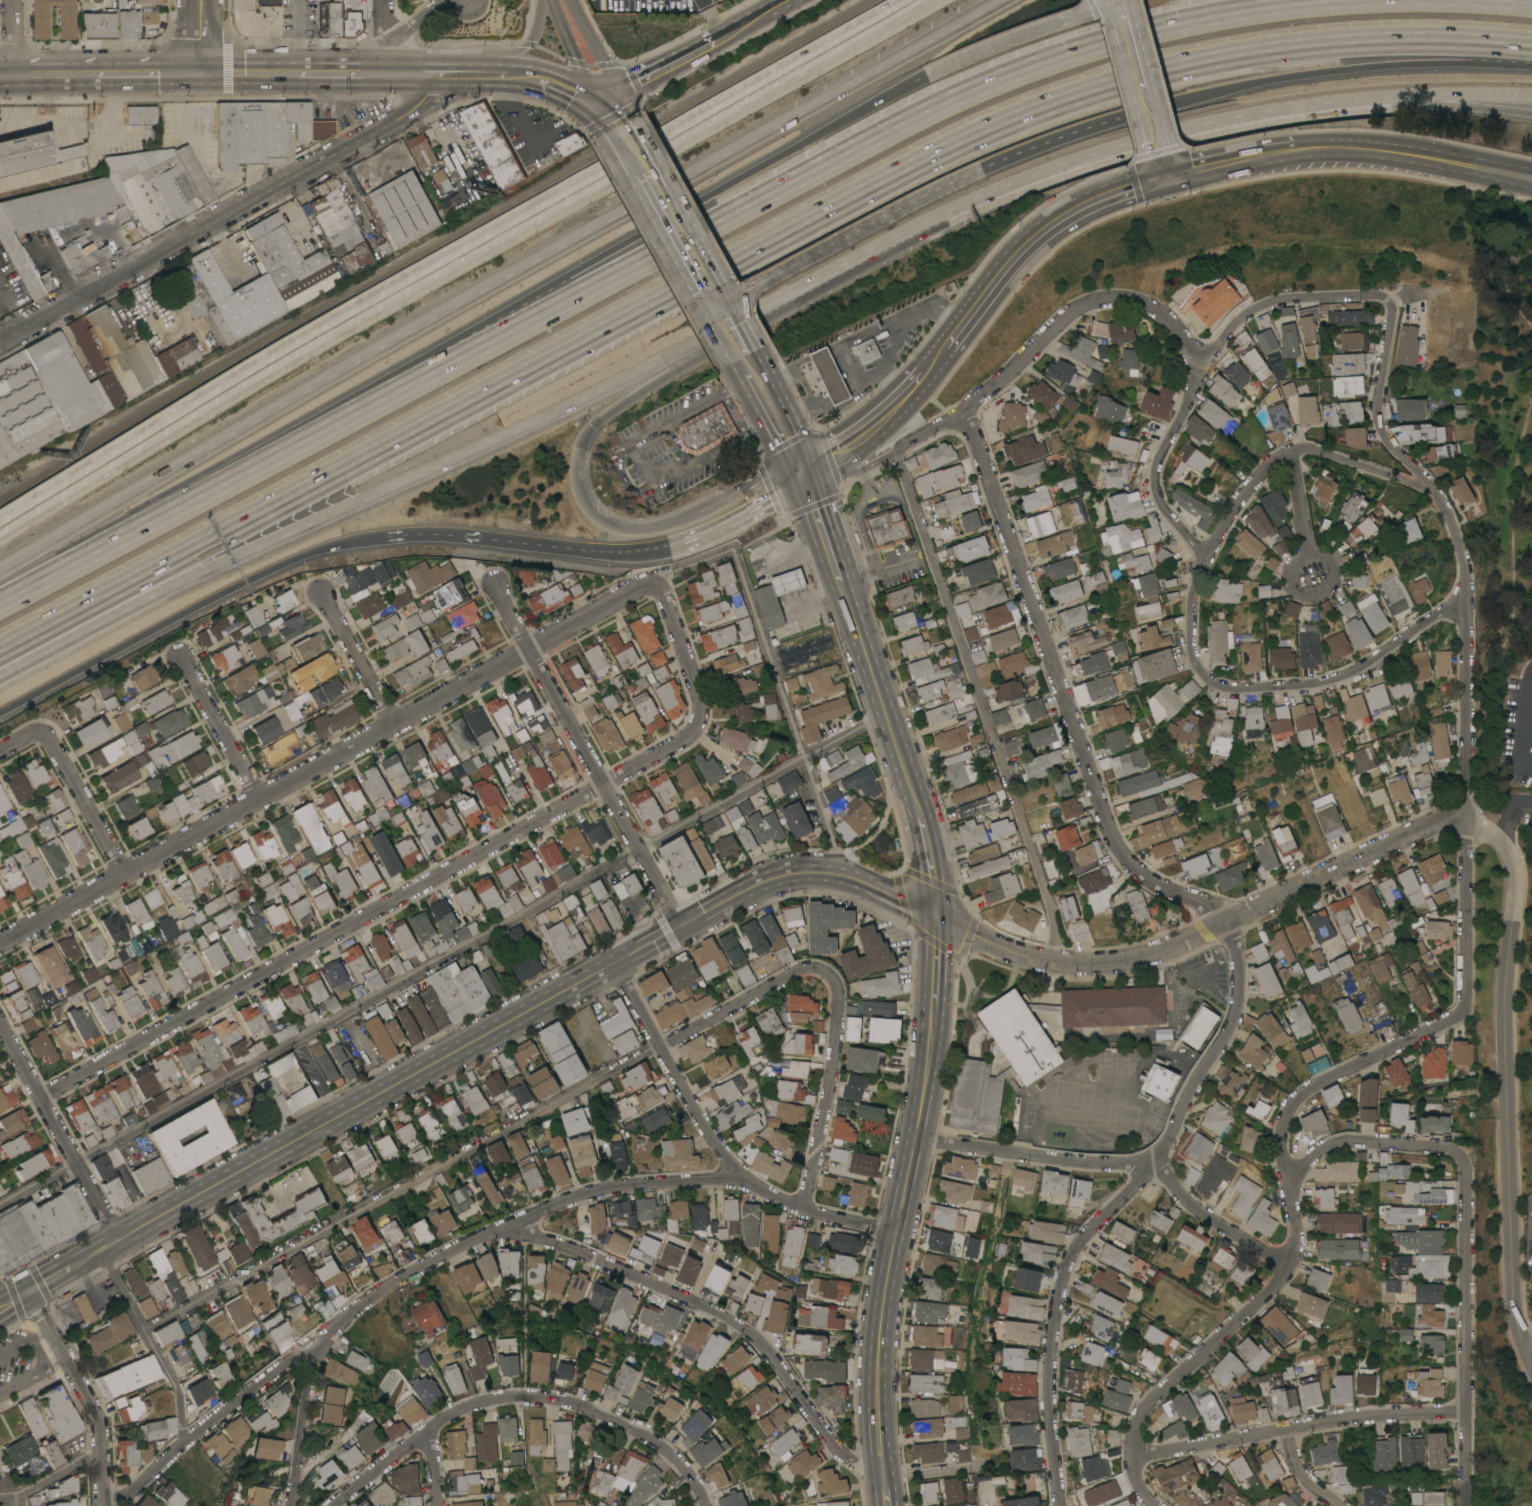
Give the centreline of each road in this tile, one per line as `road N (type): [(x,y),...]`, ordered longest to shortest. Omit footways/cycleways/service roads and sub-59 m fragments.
road 1 (motorway): [(0,656),(985,134),(1126,84),(1298,47),(1434,41),(1531,47)]
road 2 (motorway): [(1345,0),(1100,44),(933,108),(0,602)]
road 3 (motorway): [(999,0),(0,567)]
road 4 (motorway): [(933,0),(283,367),(0,538)]
road 5 (motorway): [(0,511),(342,308),(895,0)]
road 6 (residential): [(106,1505),(357,1308),(430,1263),(575,1199),(627,1186),(737,1178),(803,1209),(896,1232)]
road 7 (residential): [(1151,1169),(1229,1030),(1235,953),(1225,921),(1163,889),(1119,851),(966,414)]
road 8 (motorway): [(0,674),(148,596),(767,308)]
road 9 (residential): [(39,1098),(603,785),(693,732),(700,715)]
road 10 (residential): [(0,942),(652,585)]
road 11 (residential): [(1198,364),(1158,486),(1204,564),(1191,639),(1207,679),(1230,689),(1331,683),(1462,606)]
road 12 (motorway): [(767,308),(896,236),(1061,164),(1181,129),(1342,102)]
road 13 (residential): [(1133,1456),(1135,1429),(1156,1396),(1287,1268),(1295,1237),(1281,1144),(1294,1105),(1463,1009)]
road 14 (residential): [(936,918),(1025,957),(1128,962),(1432,824),(1465,818),(1480,826)]
road 15 (motorway): [(924,75),(566,274),(428,373)]
road 16 (secondary): [(118,1239),(611,963)]
road 17 (residential): [(439,70),(408,115),(0,343)]
road 18 (primary): [(882,1475),(881,1312),(933,1005)]
road 19 (residential): [(882,1475),(838,1450),(765,1349),(739,1327),(700,1304),(499,1229)]
road 20 (residential): [(333,1505),(446,1416),(523,1395),(576,1404),(656,1443),(692,1479),(704,1505)]
road 21 (motorway): [(0,710),(229,587),(329,545),(384,536)]
road 22 (motorway): [(703,507),(642,528),(601,519),(576,484),(579,443),(601,417),(767,308)]
road 23 (residential): [(1463,1009),(1462,606)]
road 24 (motorway): [(1142,111),(1338,69),(1531,64)]
road 25 (residential): [(680,925),(496,583)]
road 26 (residential): [(894,453),(966,414),(1081,308),(1142,303),(1175,326),(1198,364)]
road 27 (residential): [(1060,1505),(1049,1372),(1065,1269),(1080,1241),(1151,1169)]
road 28 (secondary): [(611,963),(762,883),(801,873),(842,875),(936,918)]
road 29 (residential): [(1463,1505),(1460,1158)]
road 30 (residential): [(1133,1456),(1324,1421),(1463,1411)]
road 31 (residential): [(1480,826),(1508,851),(1514,874),(1505,1018),(1509,1121)]
road 32 (motorway): [(717,302),(976,170)]
road 33 (secondary): [(944,347),(1036,235),(1083,205),(1164,177)]
road 34 (secondary): [(919,817),(840,579)]
road 35 (residential): [(737,1178),(611,963)]
road 36 (residential): [(1531,1360),(1514,1309),(1509,1121)]
road 37 (residential): [(916,1139),(1151,1169)]
road 38 (secondary): [(1298,149),(1382,150),(1531,179)]
road 39 (motorway): [(447,535),(598,551),(680,543)]
road 40 (residential): [(103,1505),(99,1423),(33,1289)]
road 41 (residential): [(181,1442),(180,1387),(100,1250)]
road 42 (residential): [(1390,303),(1270,305),(1198,364)]
road 43 (residential): [(1430,489),(1379,422),(1390,303)]
road 44 (motorway): [(1111,0),(924,75)]
road 45 (motorway): [(1342,102),(1531,114)]
road 46 (motorway): [(1342,102),(1531,96)]
road 47 (residential): [(1288,1184),(1314,1155),(1339,1143),(1460,1158)]
road 48 (secondary): [(14,77),(193,74)]
road 49 (residential): [(326,1332),(305,1393),(291,1505)]
road 50 (motorway): [(976,170),(1142,111)]
road 51 (residential): [(803,1209),(837,1038)]
road 52 (residential): [(124,875),(44,726)]
road 53 (residential): [(1151,1169),(1287,1268)]
road 54 (residential): [(259,798),(181,658)]
road 55 (secondary): [(1158,154),(1117,0)]
road 56 (secondary): [(803,468),(878,424),(923,373)]
road 57 (residential): [(75,1162),(0,1027)]
road 58 (secondary): [(645,171),(717,302)]
road 59 (residential): [(394,721),(323,594)]
road 60 (motorway): [(680,543),(771,497),(803,468)]
road 61 (residential): [(1430,489),(1326,454),(1292,455)]
road 62 (residential): [(700,715),(665,597),(652,585)]
road 63 (secondary): [(1164,177),(1298,149)]
road 64 (residential): [(1201,553),(1268,468),(1292,455)]
road 65 (secondary): [(720,34),(603,95)]
road 66 (residential): [(1331,570),(1322,559),(1301,559),(1290,583),(1303,598),(1317,599),(1329,591),(1331,570)]
road 67 (residential): [(1462,606),(1463,553),(1430,489)]

